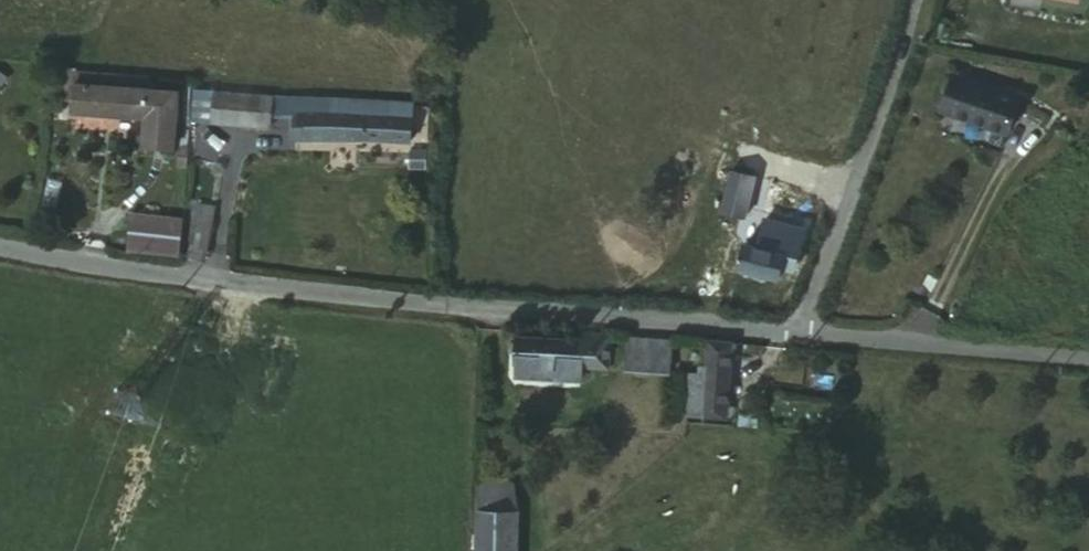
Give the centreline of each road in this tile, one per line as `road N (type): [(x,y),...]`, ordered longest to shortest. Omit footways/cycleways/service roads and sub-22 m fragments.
road 1 (unclassified): [(0,246),(70,261),(489,310),(790,324)]
road 2 (residential): [(790,324),(845,186),(902,0)]
road 3 (unclassified): [(790,324),(1088,361)]

